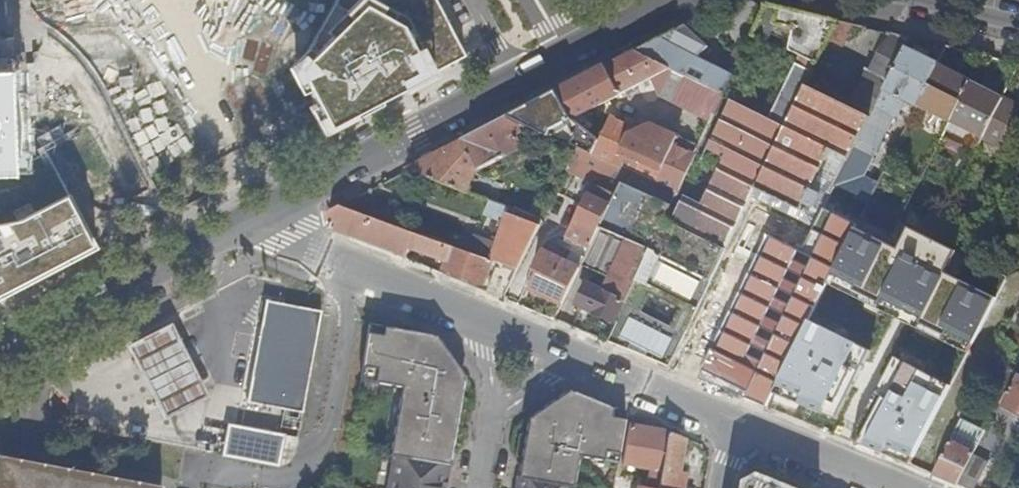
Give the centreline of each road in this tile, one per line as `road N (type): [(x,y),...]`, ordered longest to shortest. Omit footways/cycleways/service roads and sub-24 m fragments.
road 1 (secondary): [(252,217),(511,83)]
road 2 (secondary): [(0,349),(252,217)]
road 3 (residential): [(477,314),(252,217)]
road 4 (secondary): [(511,83),(666,0)]
road 5 (residential): [(735,427),(577,358)]
road 6 (residential): [(889,487),(735,427)]

